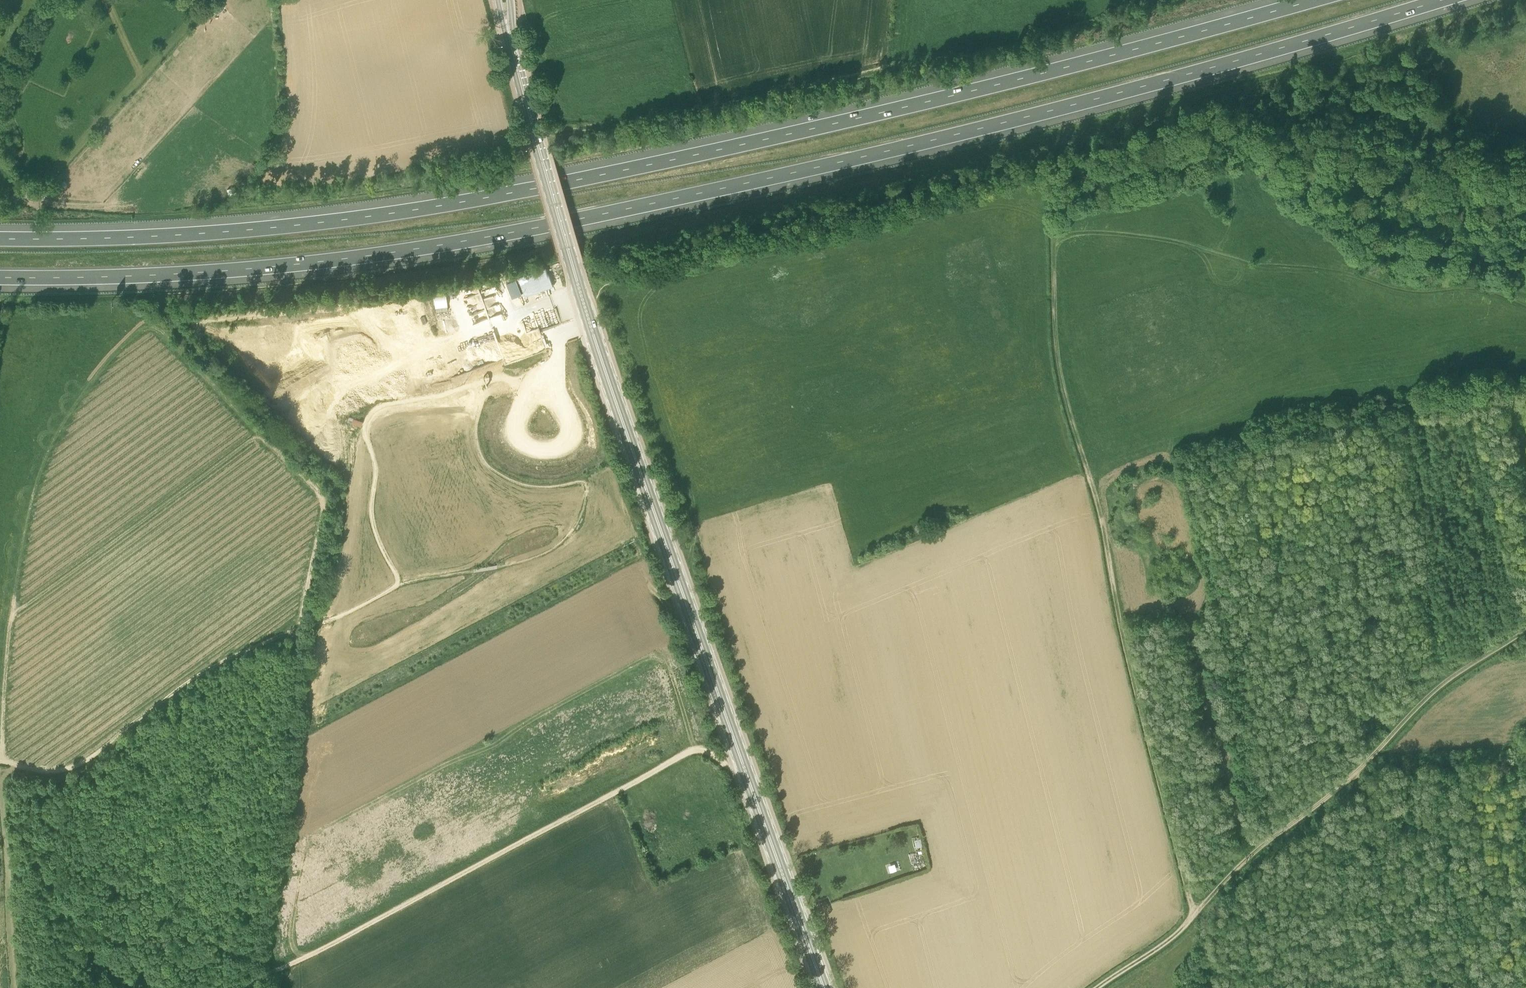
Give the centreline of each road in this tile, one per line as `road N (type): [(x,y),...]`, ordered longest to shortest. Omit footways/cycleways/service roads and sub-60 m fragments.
road 1 (motorway): [(0,276),(293,264),(548,226),(1074,106),(1446,0)]
road 2 (motorway): [(1307,0),(836,122),(440,204),(244,230),(0,239)]
road 3 (tertiary): [(825,987),(605,368),(508,31)]
road 4 (track): [(754,758),(731,766),(704,751),(687,753),(262,973),(259,926),(290,748),(299,632)]
road 5 (track): [(299,632),(322,495),(148,326),(93,383),(46,467),(13,618),(1,761)]
road 6 (track): [(1194,916),(1099,506),(1062,389),(1052,189)]
road 7 (track): [(1525,629),(1442,684),(1342,784),(1237,867),(1194,916)]
road 8 (track): [(299,632),(200,670),(84,760),(47,769),(0,762)]
road 9 (track): [(1194,916),(1095,987)]

